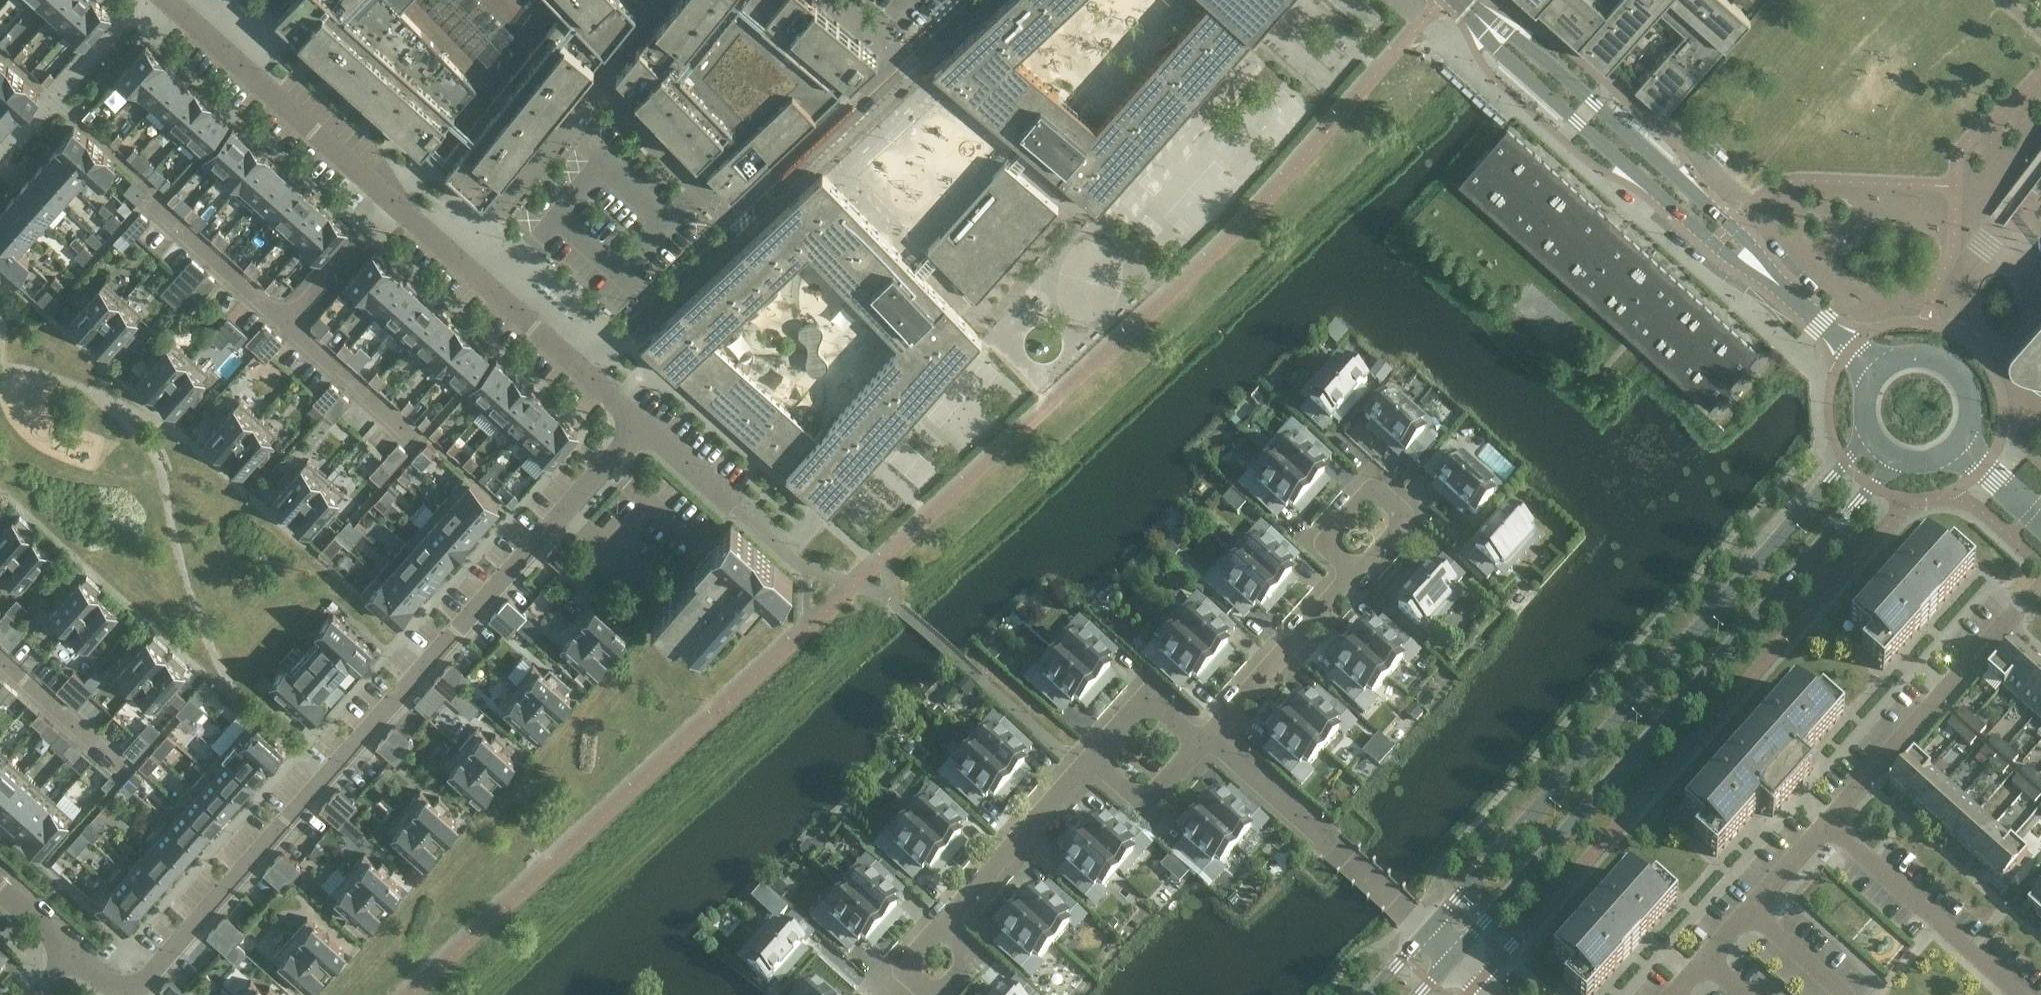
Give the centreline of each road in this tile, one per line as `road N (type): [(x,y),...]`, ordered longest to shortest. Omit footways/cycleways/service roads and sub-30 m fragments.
road 1 (residential): [(643,420),(130,994)]
road 2 (tertiary): [(1868,431),(1426,929)]
road 3 (tertiary): [(1452,953),(1892,455)]
road 4 (unclassified): [(576,361),(167,0)]
road 5 (unclassified): [(965,0),(576,361)]
road 6 (tertiary): [(1458,0),(1536,87),(1714,246),(1791,298)]
road 7 (tertiary): [(1791,298),(1732,225),(1595,103),(1461,0)]
road 8 (residential): [(2016,608),(1830,826)]
road 9 (residential): [(1426,929),(1207,748)]
road 10 (residential): [(1207,748),(1373,538)]
road 11 (residential): [(2018,994),(1830,826)]
road 12 (residential): [(1086,772),(946,923)]
road 13 (residential): [(1207,748),(1148,704),(1086,772)]
road 14 (tertiary): [(1957,444),(1966,428),(1967,391),(1943,363),(1907,357),(1875,375)]
road 15 (residential): [(1086,772),(1148,805),(1207,748)]
road 16 (residential): [(1750,901),(1852,994)]
road 17 (unclassified): [(740,506),(643,420)]
road 18 (residential): [(1373,538),(1403,512),(1378,473),(1349,502)]

